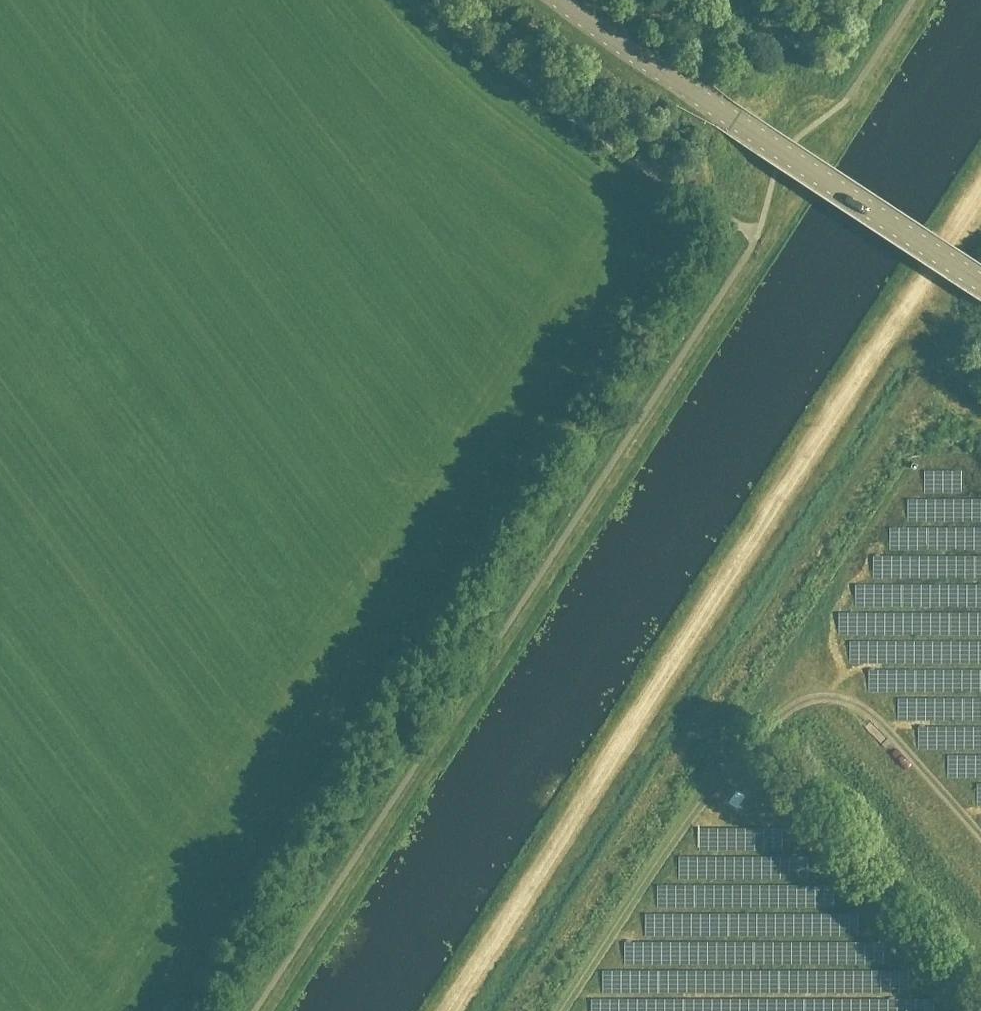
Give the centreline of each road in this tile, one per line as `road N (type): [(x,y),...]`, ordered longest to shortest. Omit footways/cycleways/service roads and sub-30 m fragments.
road 1 (track): [(932,0),(280,1010)]
road 2 (track): [(980,194),(451,1010)]
road 3 (tertiary): [(980,284),(551,0)]

